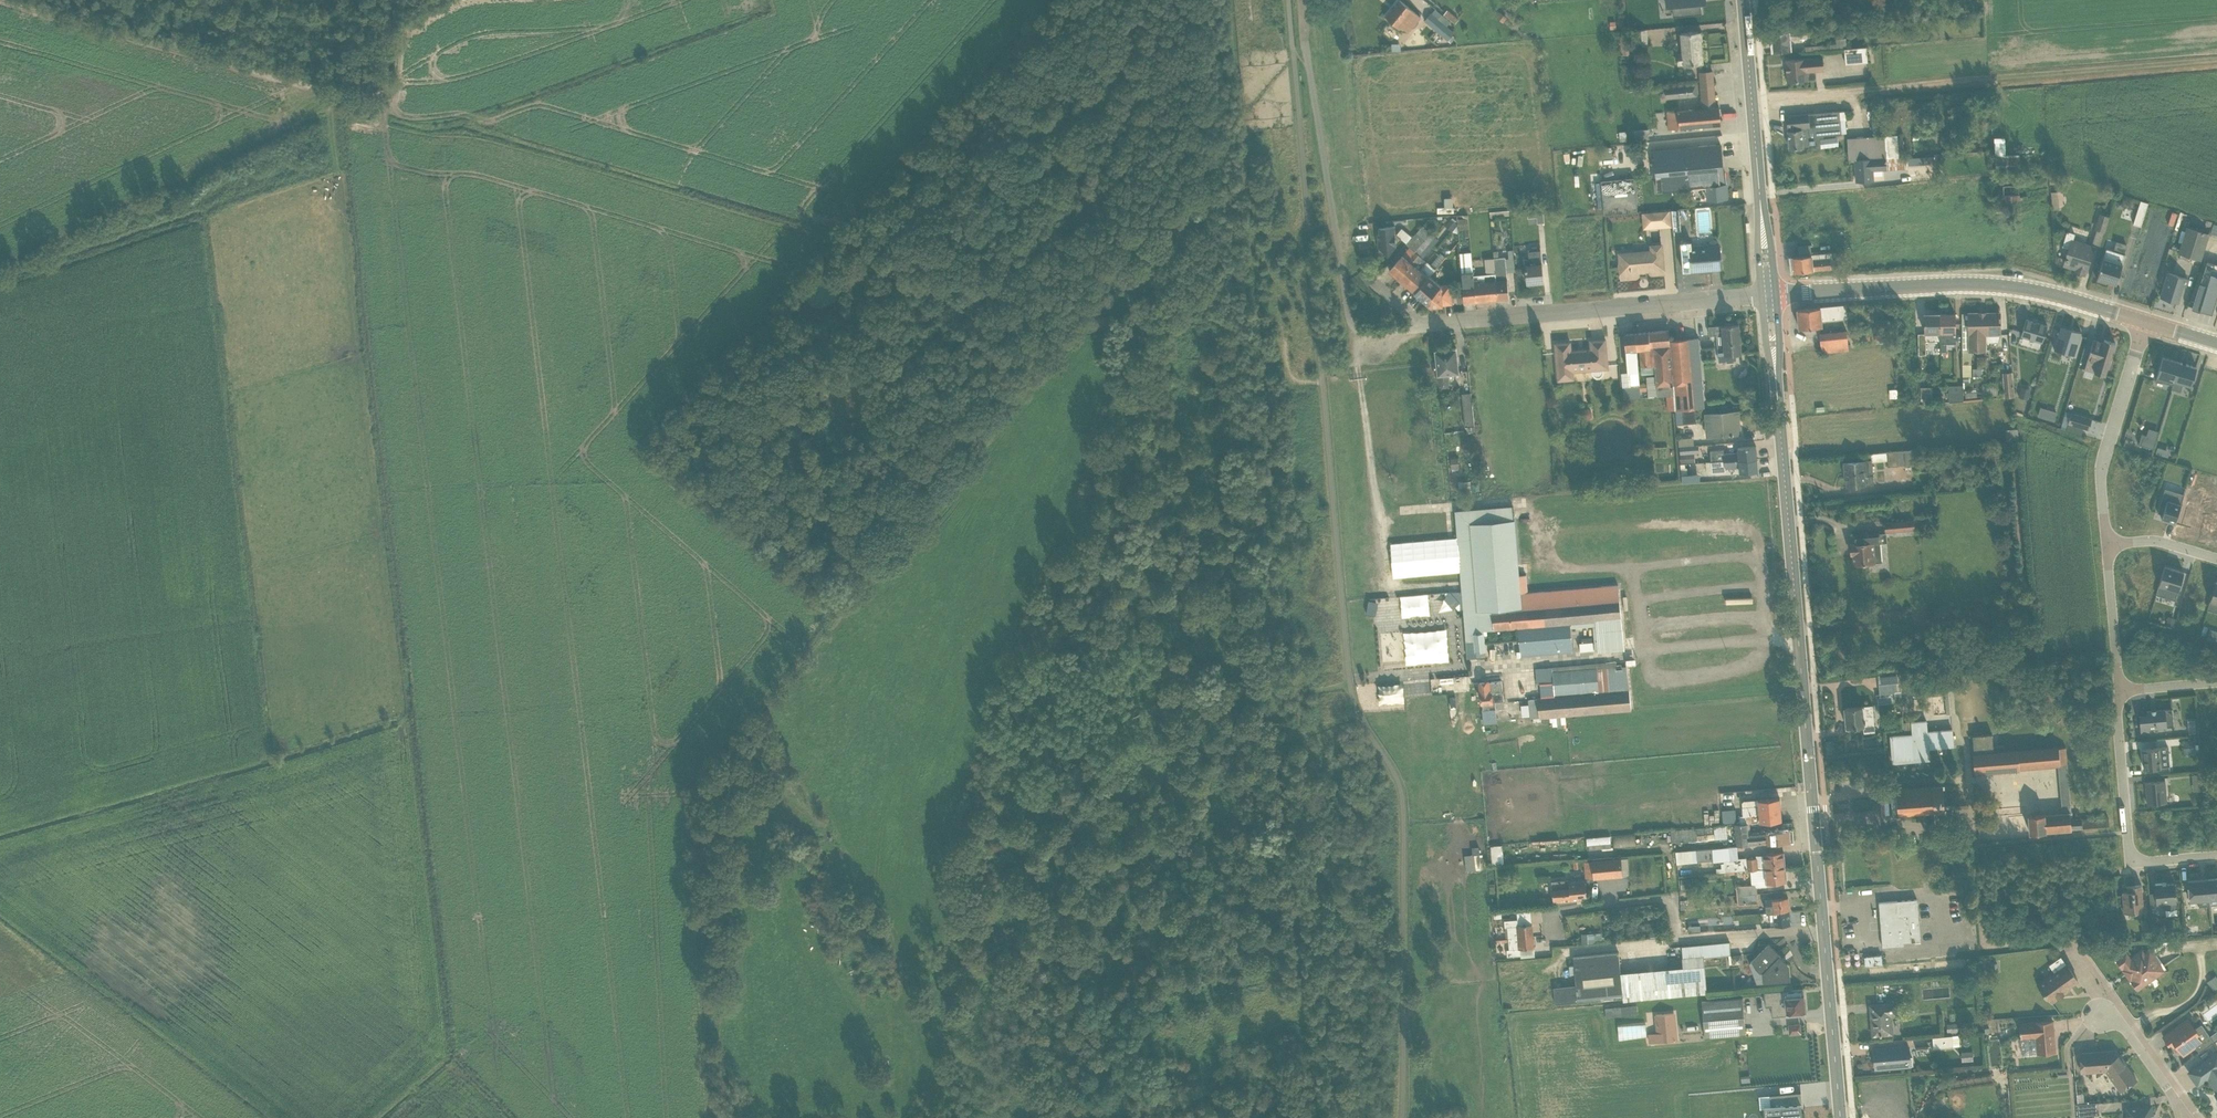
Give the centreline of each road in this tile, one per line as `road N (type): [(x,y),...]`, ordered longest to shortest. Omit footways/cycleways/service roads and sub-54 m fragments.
road 1 (primary): [(1840,1117),(1768,295)]
road 2 (track): [(1751,99),(2216,60)]
road 3 (unclassified): [(1419,323),(1367,334),(1348,315),(1303,0)]
road 4 (tertiary): [(1768,295),(1992,284),(2146,322)]
road 5 (residential): [(1419,323),(1768,295)]
road 6 (primary): [(1768,295),(1742,0)]
road 7 (residential): [(2119,689),(2131,853),(2143,861),(2216,855)]
road 8 (residential): [(2146,322),(2101,463),(2106,543)]
road 9 (residential): [(2106,543),(2119,689)]
road 10 (residential): [(2183,1117),(2121,1023),(2101,1013)]

